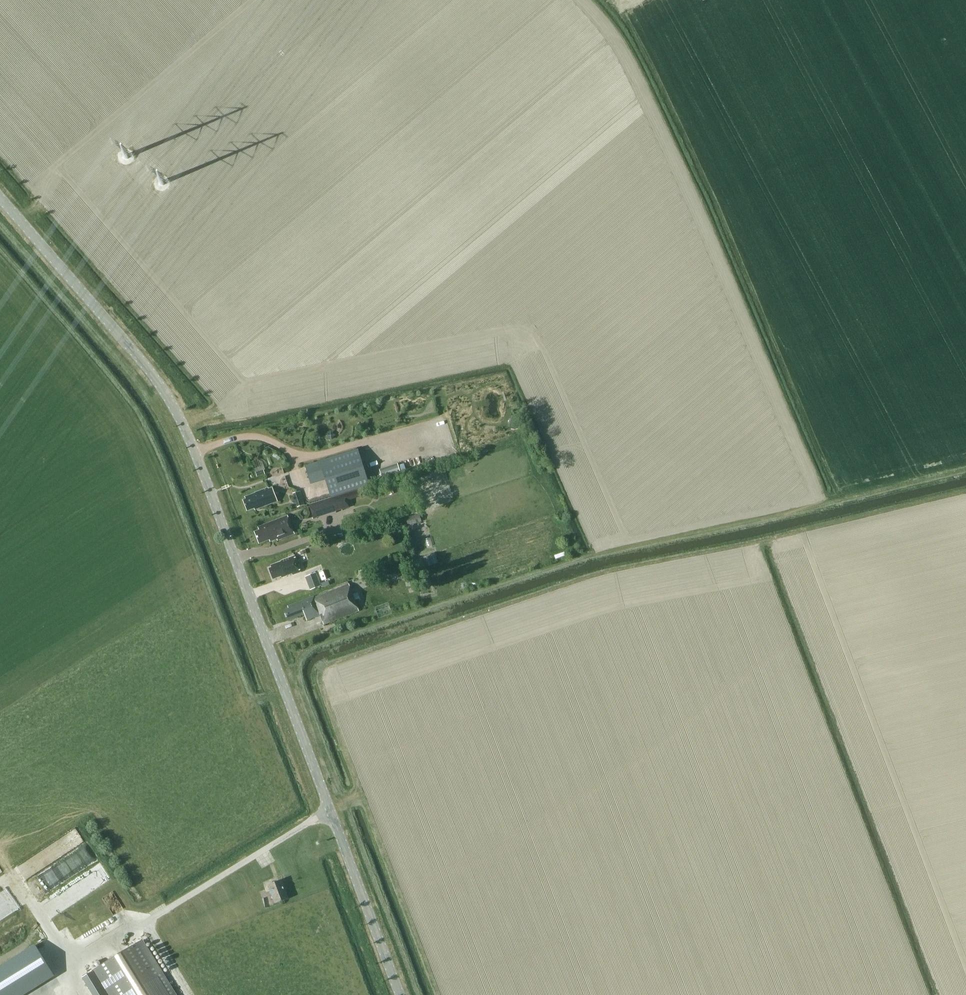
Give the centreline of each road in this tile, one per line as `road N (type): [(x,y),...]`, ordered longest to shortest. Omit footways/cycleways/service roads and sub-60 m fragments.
road 1 (tertiary): [(400,994),(191,433),(176,403),(0,193)]

